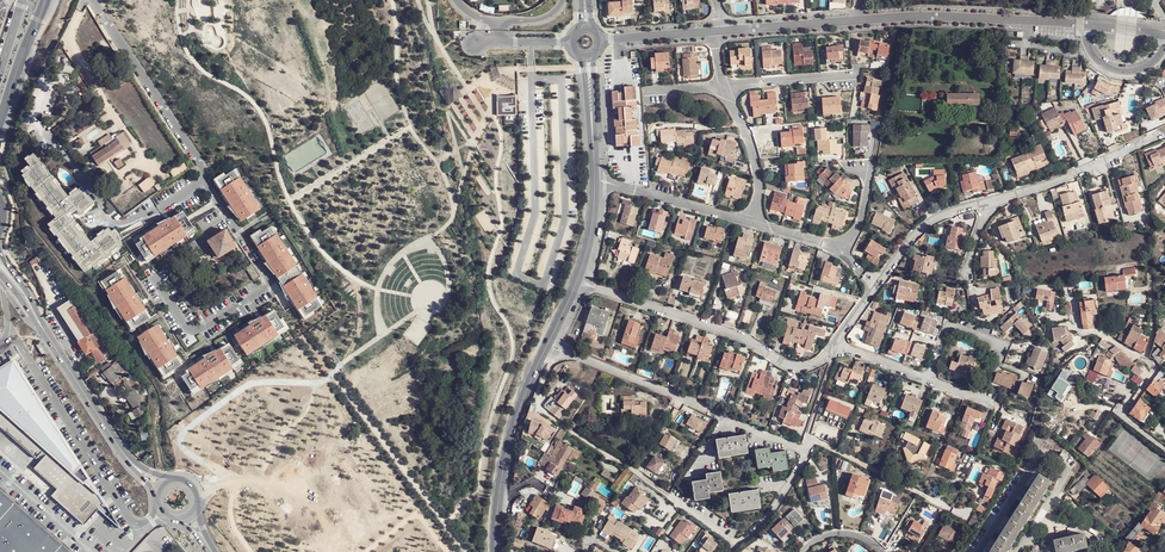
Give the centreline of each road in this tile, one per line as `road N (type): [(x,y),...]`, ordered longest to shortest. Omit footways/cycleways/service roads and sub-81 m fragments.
road 1 (secondary): [(495,551),(511,436),(577,282),(592,225),(587,57)]
road 2 (residential): [(1116,28),(935,16),(857,20)]
road 3 (track): [(669,496),(541,410),(561,350)]
road 4 (residential): [(1164,448),(1126,416),(1153,373),(1150,362),(1096,332),(1080,332),(1075,314)]
road 5 (secondary): [(49,340),(126,457)]
road 6 (residential): [(857,20),(721,31)]
road 7 (secondary): [(0,124),(45,0)]
road 8 (track): [(1145,359),(1154,334),(1149,263),(1120,266)]
road 9 (residential): [(721,31),(601,40)]

